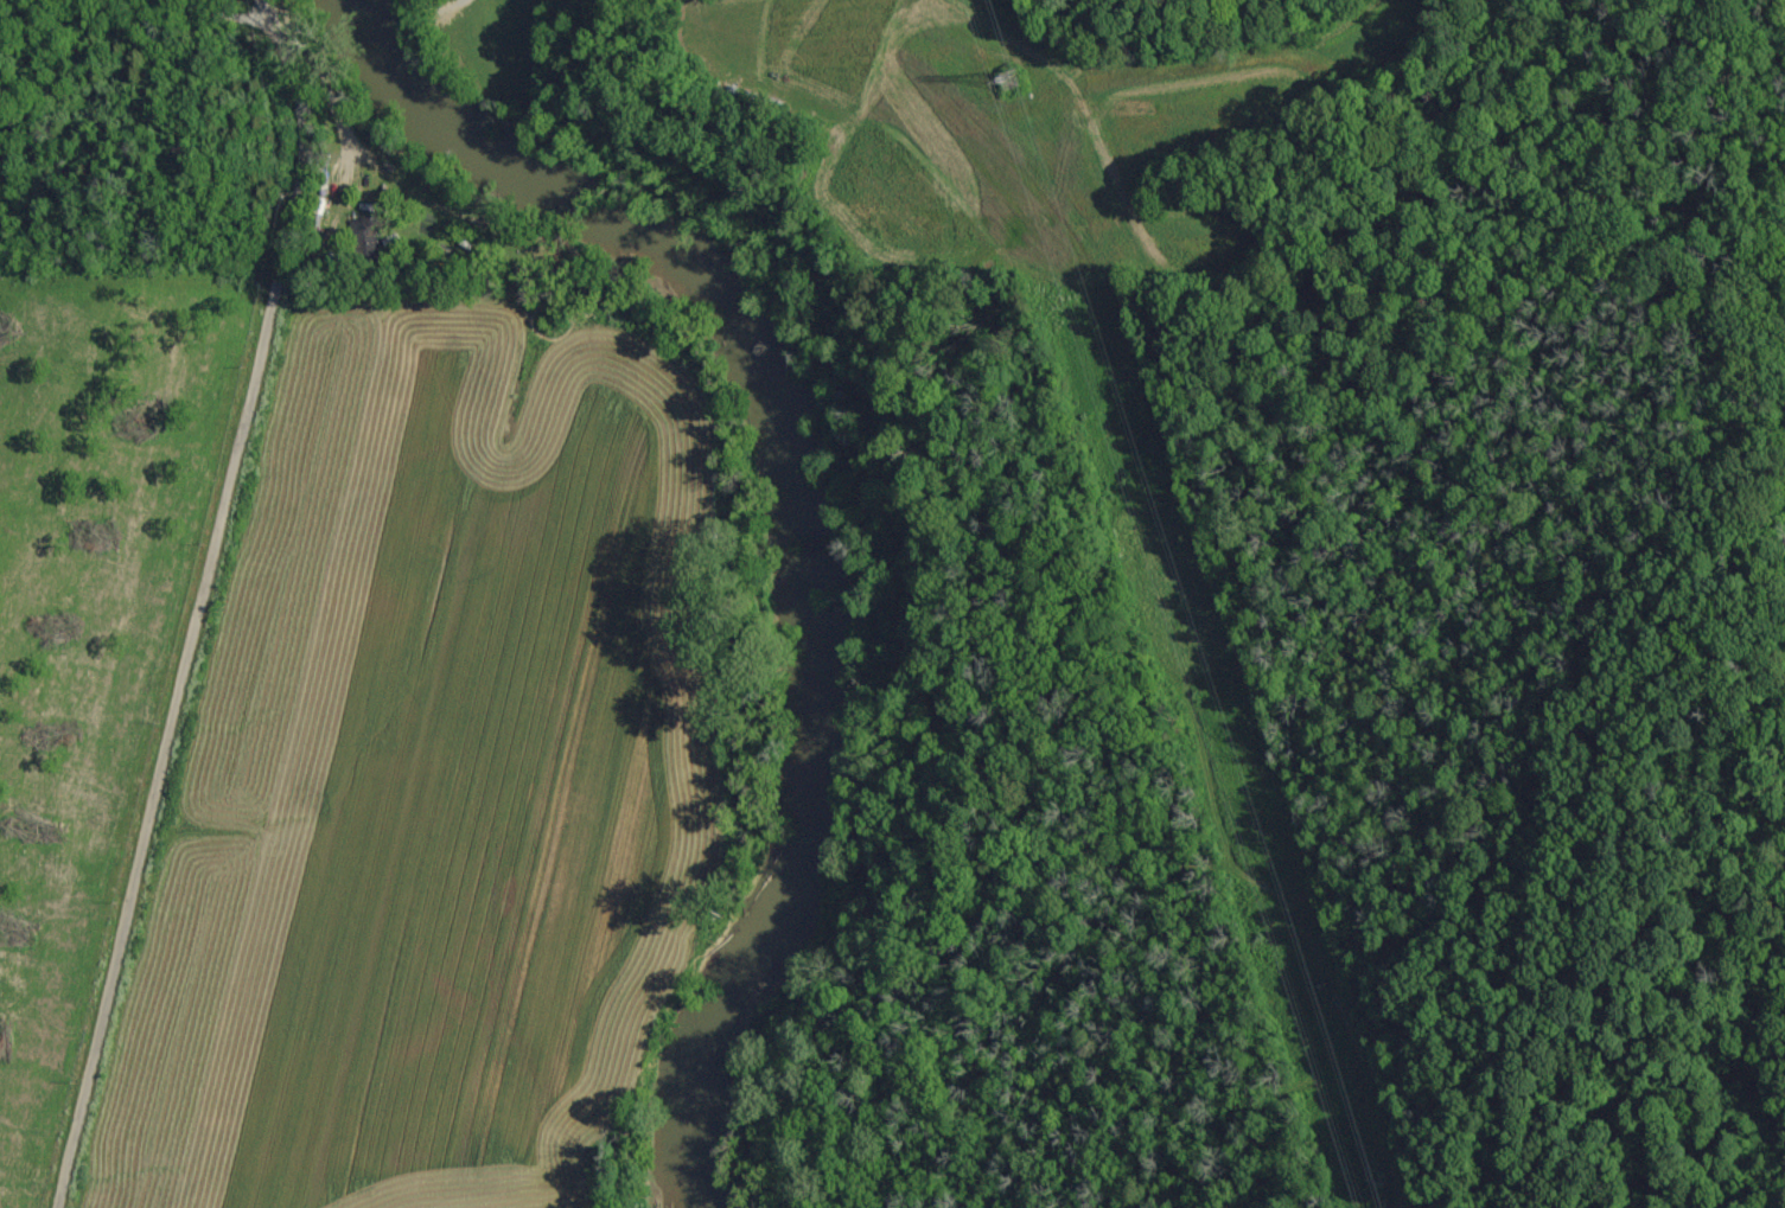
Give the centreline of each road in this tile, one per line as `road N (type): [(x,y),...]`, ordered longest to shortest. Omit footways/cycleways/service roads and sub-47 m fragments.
road 1 (residential): [(54,1207),(298,175),(295,94),(261,0)]
road 2 (residential): [(70,1137),(133,1194),(178,1207)]

